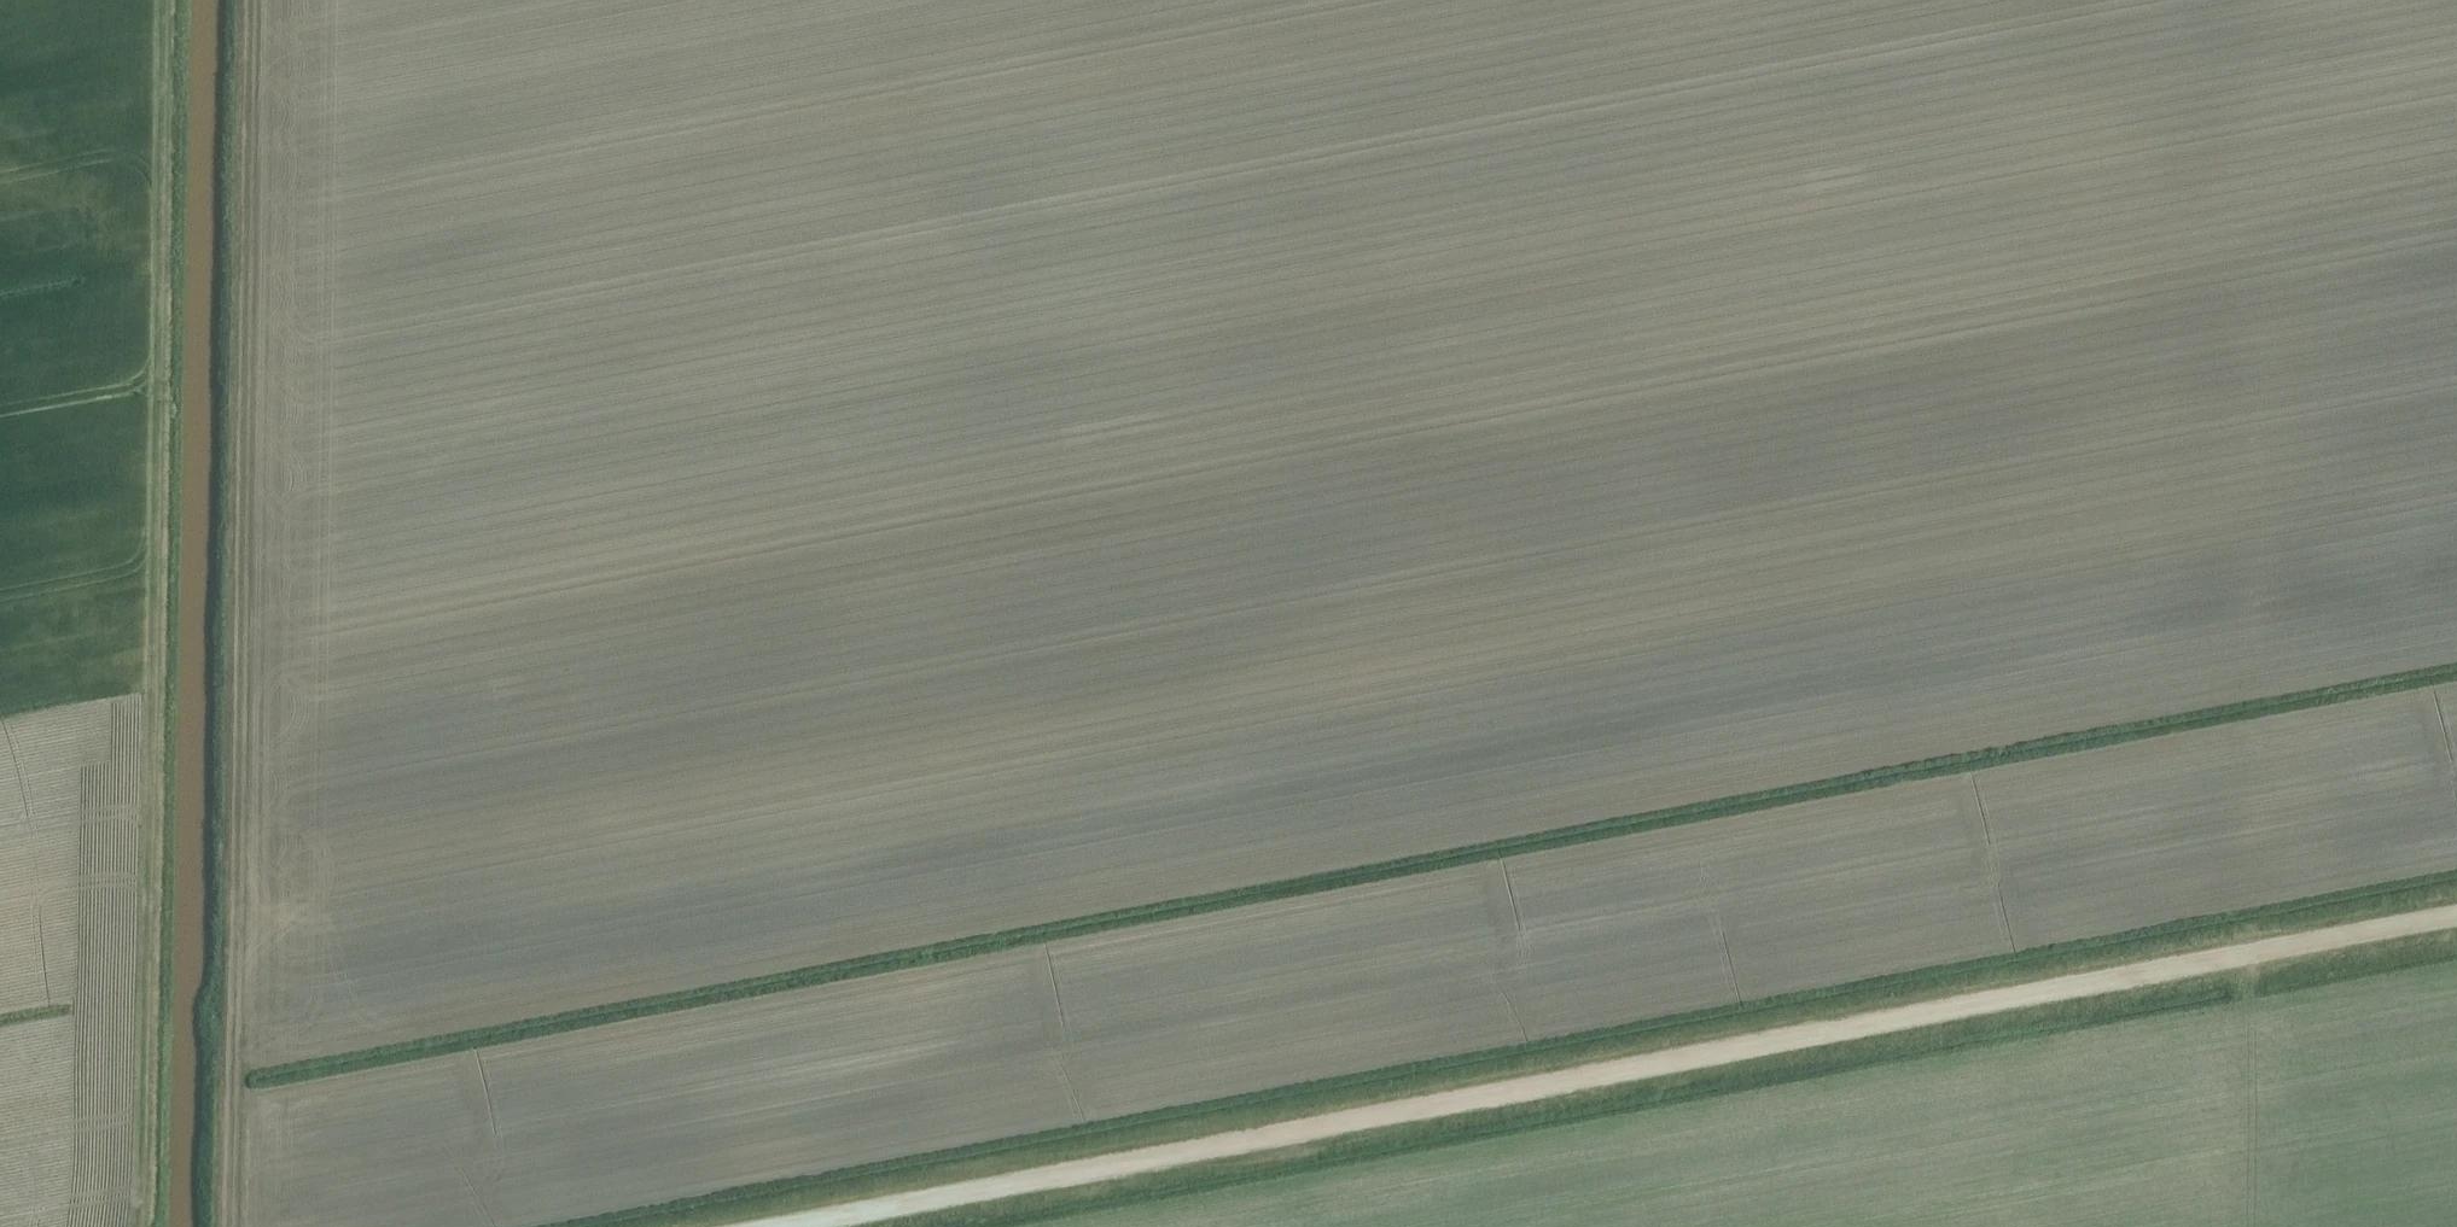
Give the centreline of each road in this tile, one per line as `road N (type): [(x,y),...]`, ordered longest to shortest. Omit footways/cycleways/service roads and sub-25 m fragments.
road 1 (unclassified): [(779,1226),(2456,919)]

